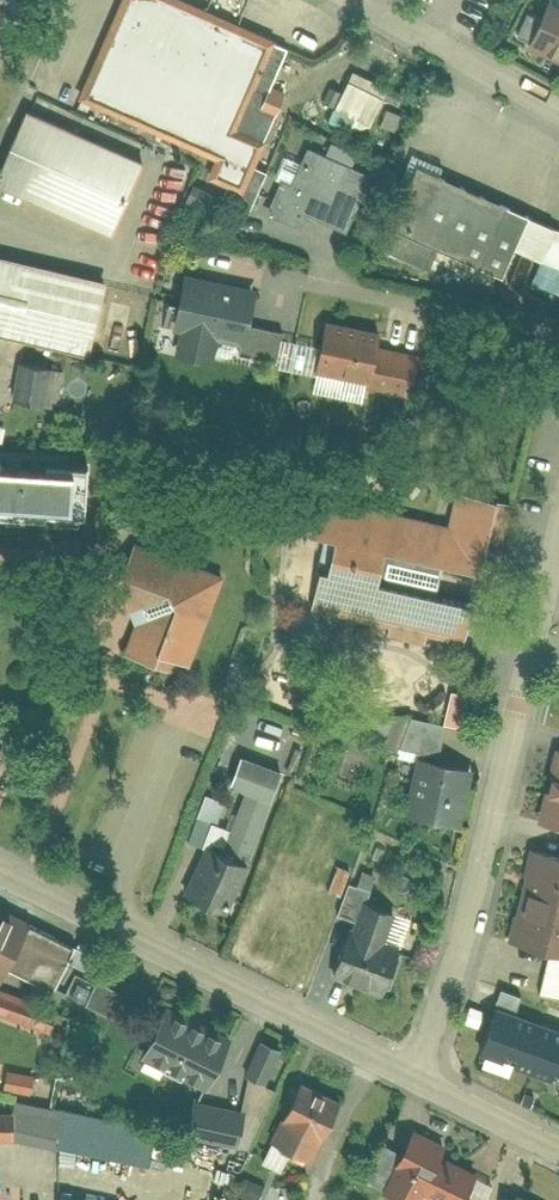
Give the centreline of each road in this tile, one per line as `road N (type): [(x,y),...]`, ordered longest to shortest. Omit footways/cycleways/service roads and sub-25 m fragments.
road 1 (residential): [(424,1076),(558,542)]
road 2 (residential): [(0,872),(424,1076)]
road 3 (residential): [(558,335),(281,282)]
road 4 (residential): [(558,107),(365,0)]
road 5 (residential): [(424,1076),(558,1143)]

